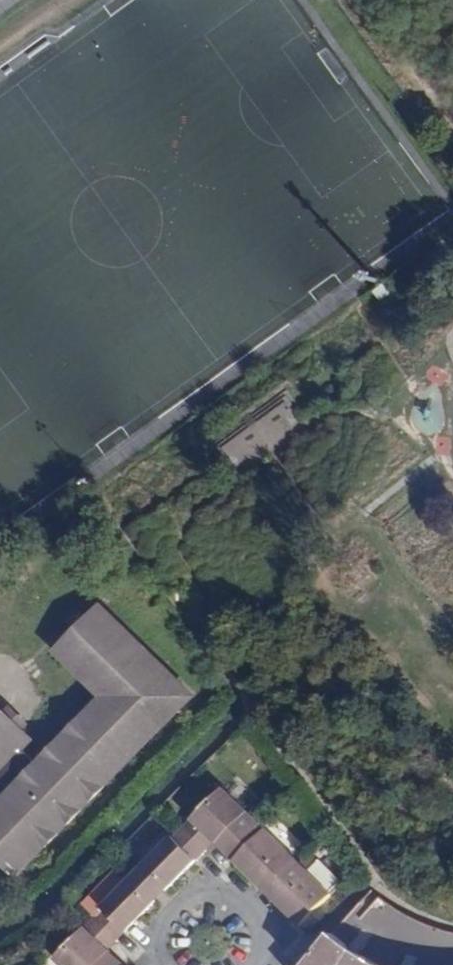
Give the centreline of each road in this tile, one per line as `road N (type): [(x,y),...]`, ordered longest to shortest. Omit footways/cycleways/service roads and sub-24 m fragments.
road 1 (residential): [(247,921),(225,903),(196,904),(175,923),(176,964)]

